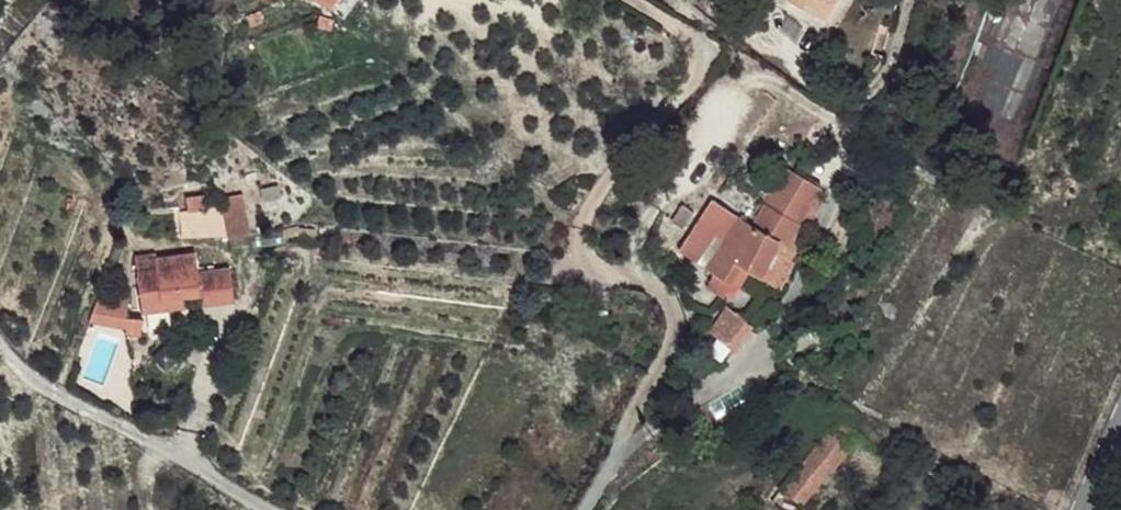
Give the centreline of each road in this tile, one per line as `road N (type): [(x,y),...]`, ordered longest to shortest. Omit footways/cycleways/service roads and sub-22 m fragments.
road 1 (residential): [(0,345),(30,381),(271,509)]

